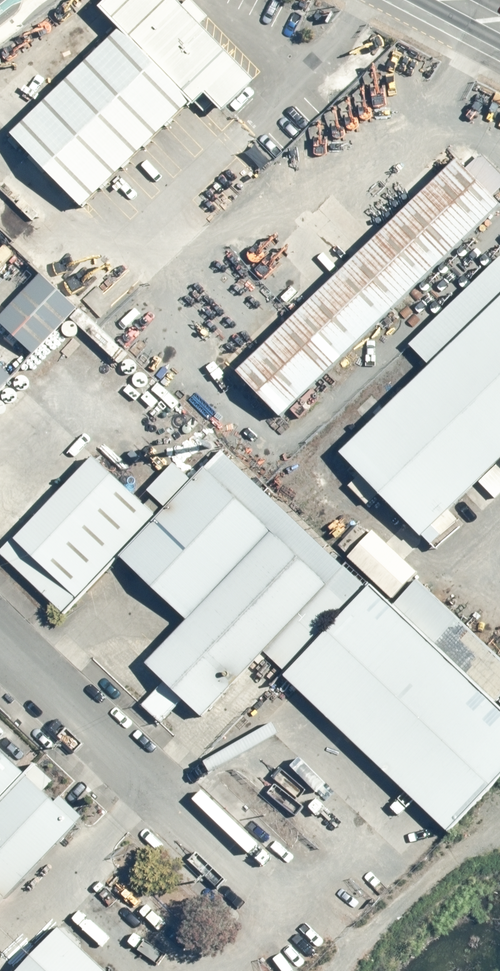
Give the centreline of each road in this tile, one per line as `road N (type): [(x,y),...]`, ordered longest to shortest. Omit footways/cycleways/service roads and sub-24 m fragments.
road 1 (unclassified): [(0,634),(224,858)]

